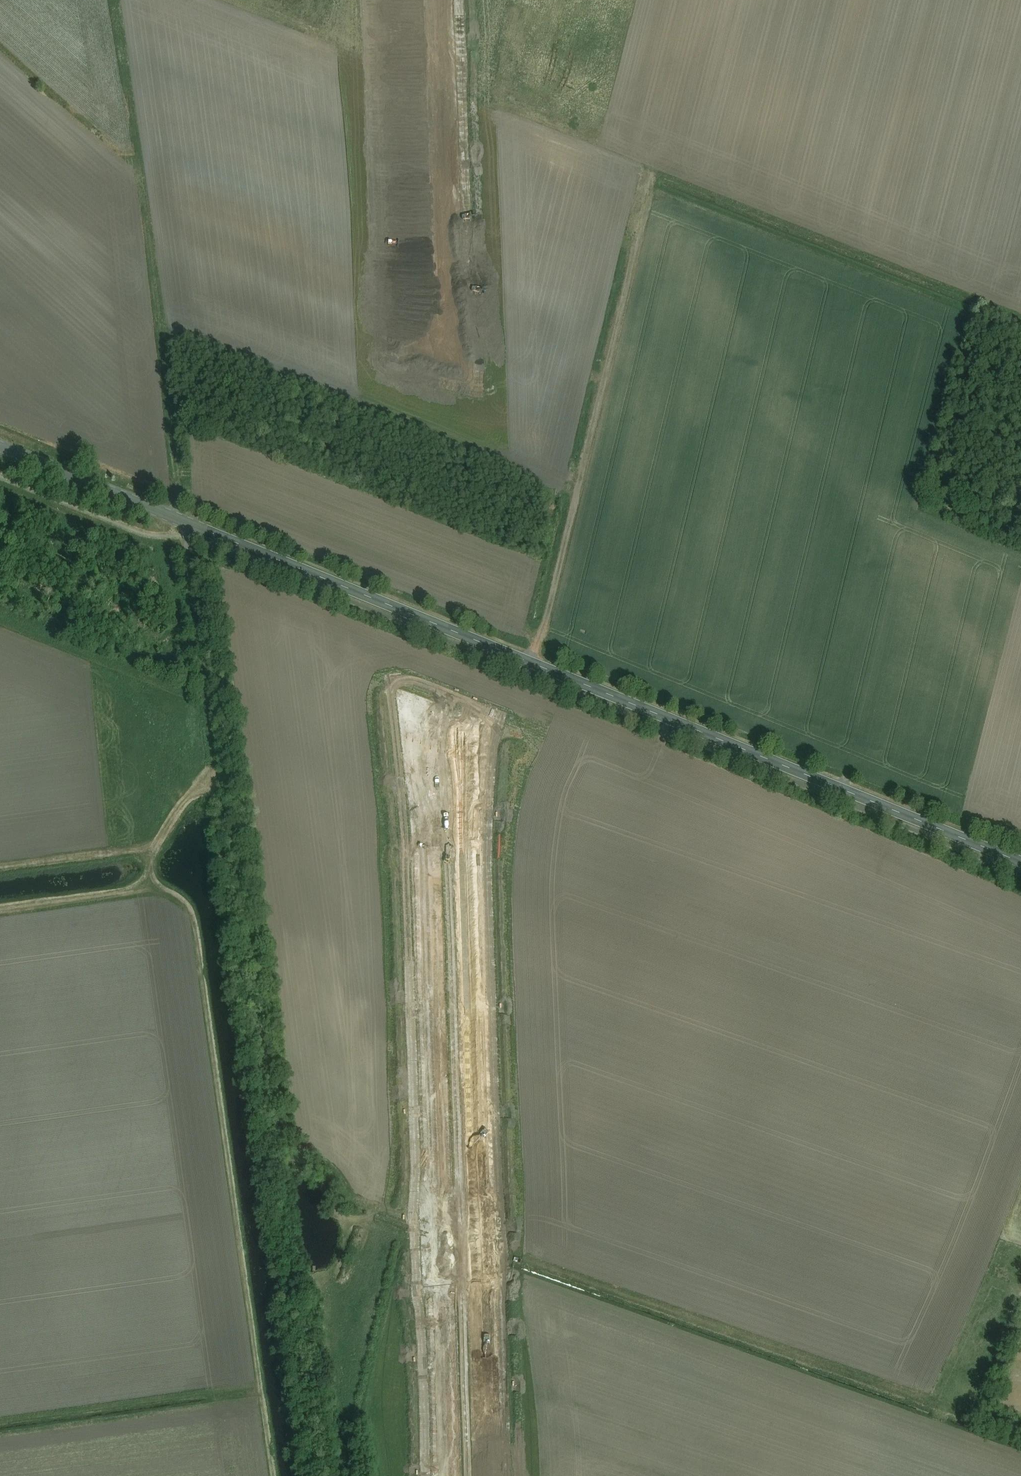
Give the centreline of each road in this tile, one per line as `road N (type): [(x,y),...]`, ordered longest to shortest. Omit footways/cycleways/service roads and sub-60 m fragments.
road 1 (secondary): [(1020,863),(0,447)]
road 2 (track): [(186,537),(215,754),(209,771),(147,848),(0,867)]

